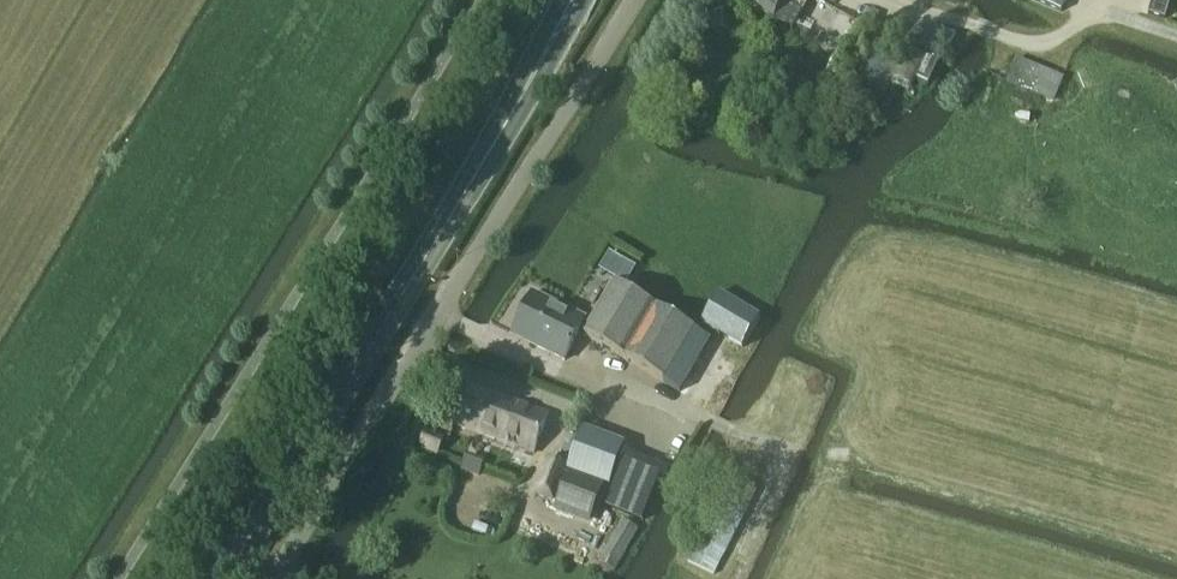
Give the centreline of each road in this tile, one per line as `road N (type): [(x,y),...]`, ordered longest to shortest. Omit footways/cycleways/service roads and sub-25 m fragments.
road 1 (unclassified): [(629,0),(269,578)]
road 2 (primary): [(227,578),(520,98)]

